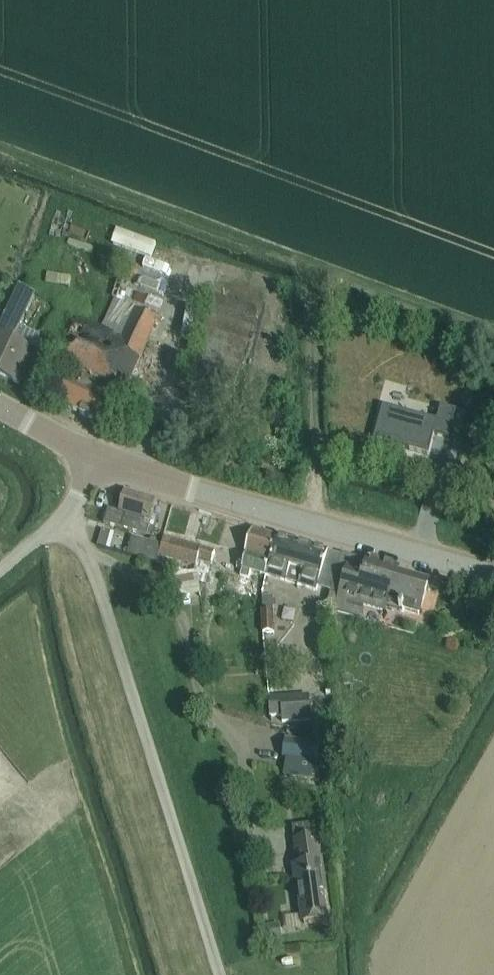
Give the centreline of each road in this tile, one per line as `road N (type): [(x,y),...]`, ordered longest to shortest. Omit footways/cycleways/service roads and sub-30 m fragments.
road 1 (track): [(63,517),(81,539),(217,974)]
road 2 (unclassified): [(493,572),(99,459)]
road 3 (track): [(84,549),(144,580),(185,629),(201,702),(243,753),(263,854)]
road 4 (unclassified): [(0,569),(63,517),(99,459)]

